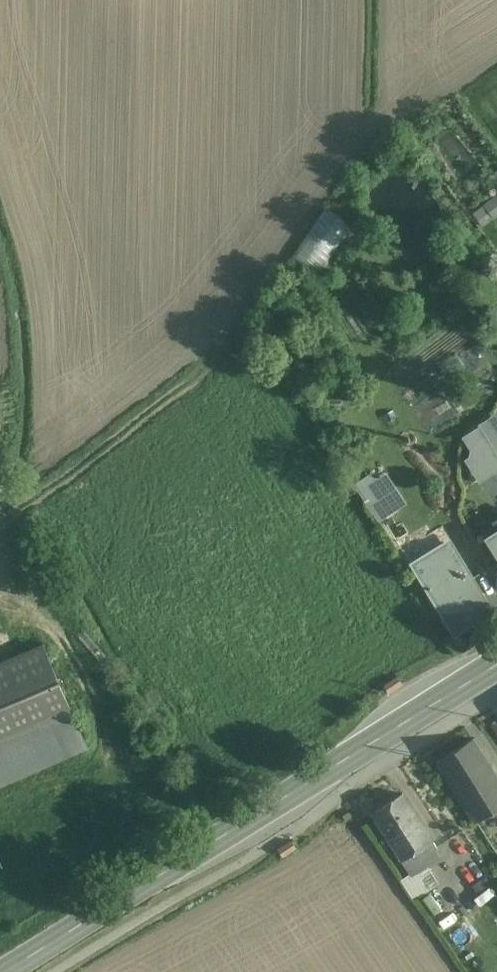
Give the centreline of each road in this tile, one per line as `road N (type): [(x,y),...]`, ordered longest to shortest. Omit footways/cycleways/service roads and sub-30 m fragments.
road 1 (primary): [(496,666),(3,971)]

